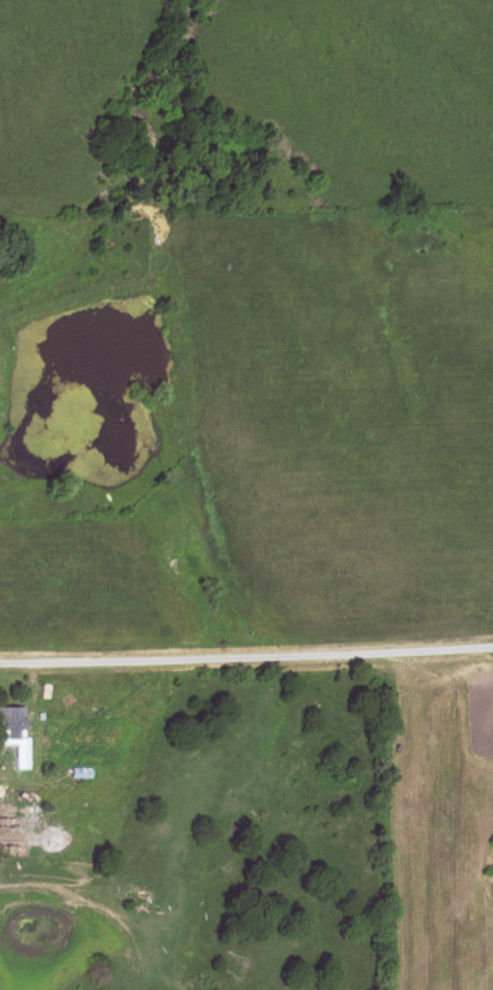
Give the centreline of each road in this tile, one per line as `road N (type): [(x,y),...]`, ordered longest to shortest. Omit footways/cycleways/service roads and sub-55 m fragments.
road 1 (residential): [(492,646),(0,660)]

